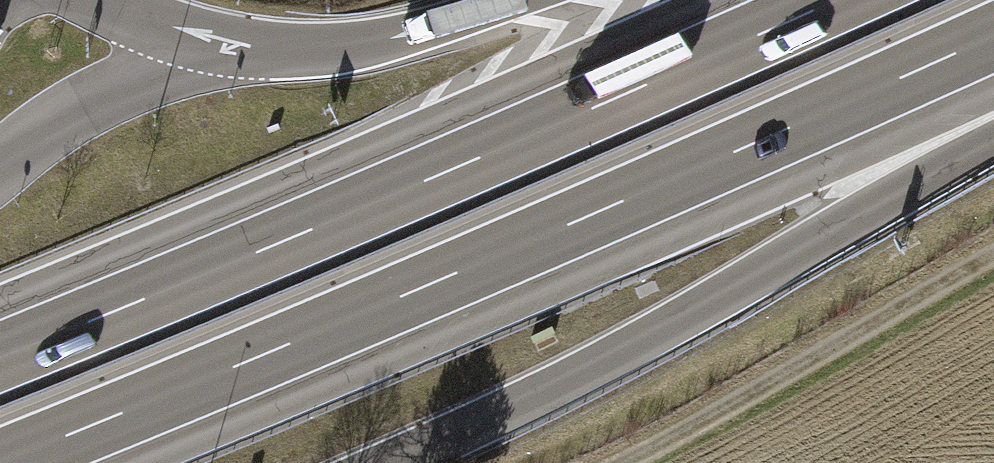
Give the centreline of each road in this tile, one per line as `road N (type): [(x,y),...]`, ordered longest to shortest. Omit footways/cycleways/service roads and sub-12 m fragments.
road 1 (motorway): [(0,462),(448,278),(993,33)]
road 2 (motorway): [(836,0),(0,356)]
road 3 (motorway): [(391,462),(598,365),(993,144)]
road 4 (motorway): [(516,0),(326,51)]

